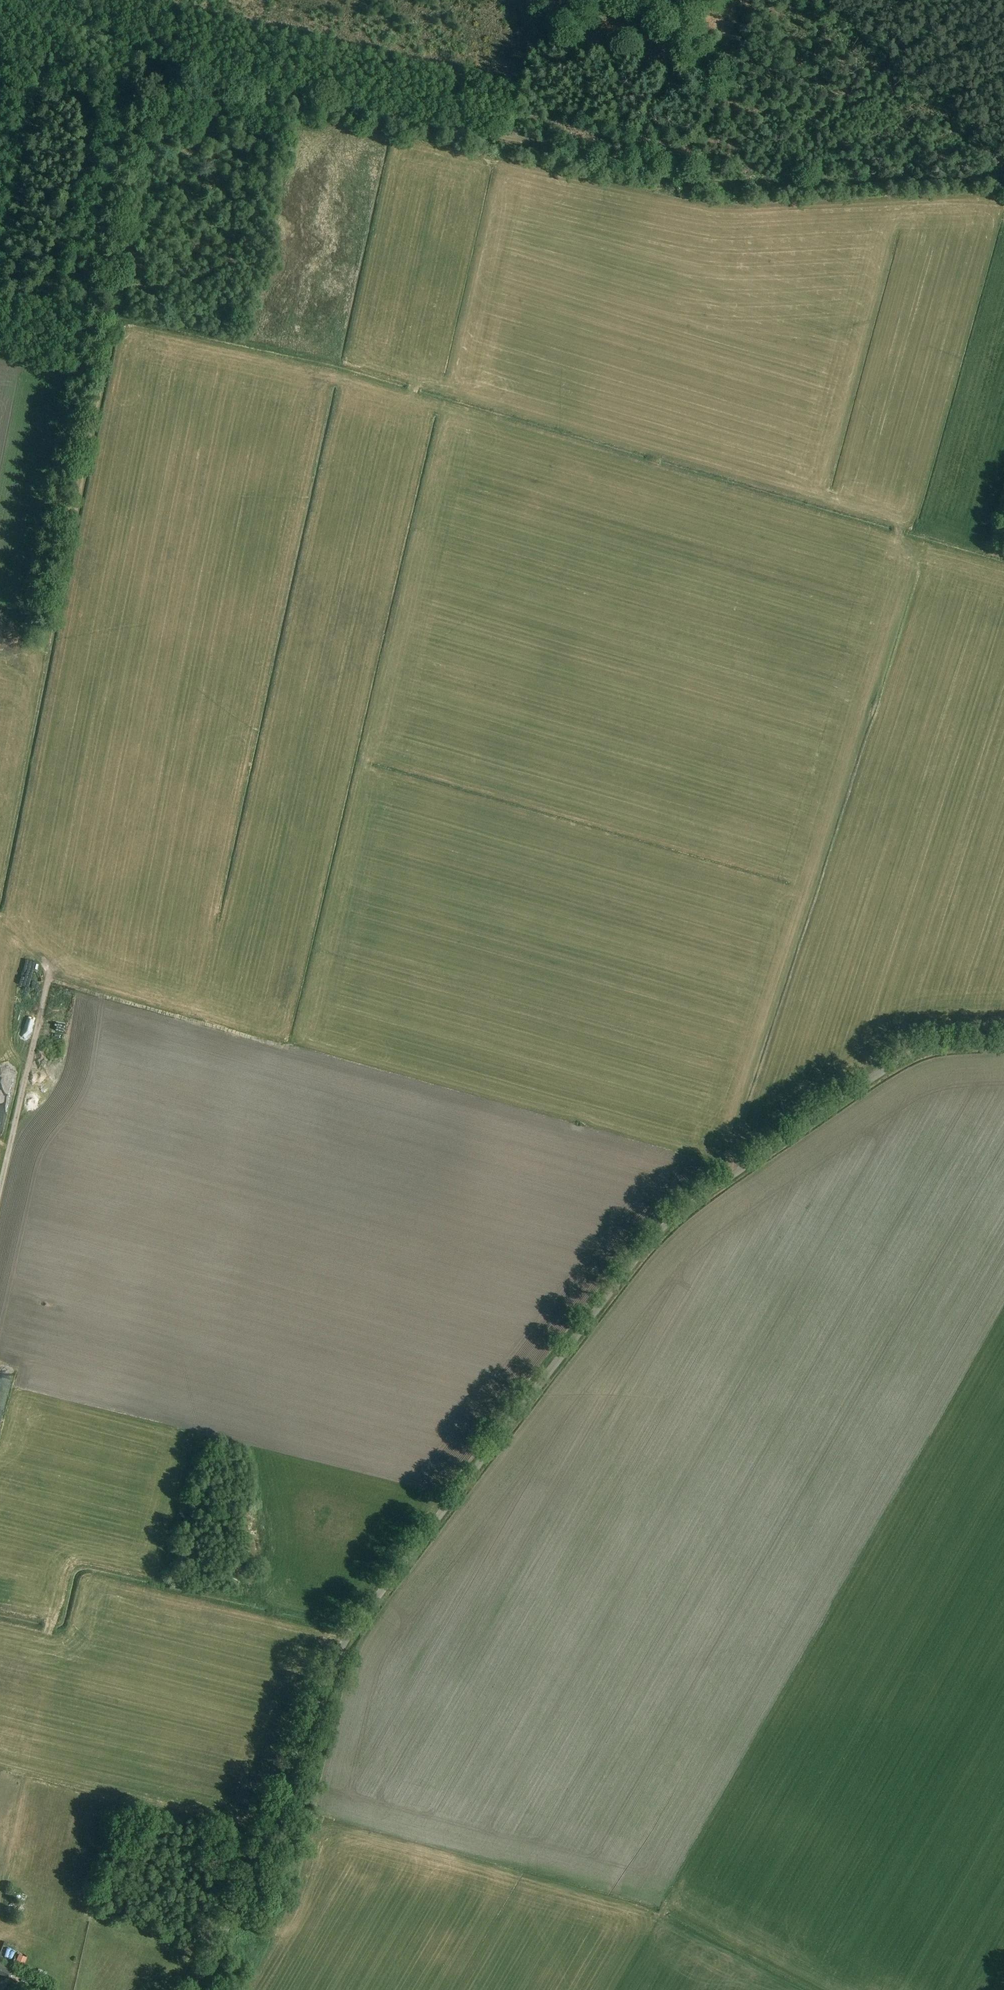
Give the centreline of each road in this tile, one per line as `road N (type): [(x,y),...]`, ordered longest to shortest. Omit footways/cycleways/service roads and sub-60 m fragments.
road 1 (unclassified): [(191,1989),(228,1924),(341,1645),(655,1237),(904,1057),(954,1043),(1003,1043)]
road 2 (track): [(12,0),(175,66),(695,180),(1003,175)]

